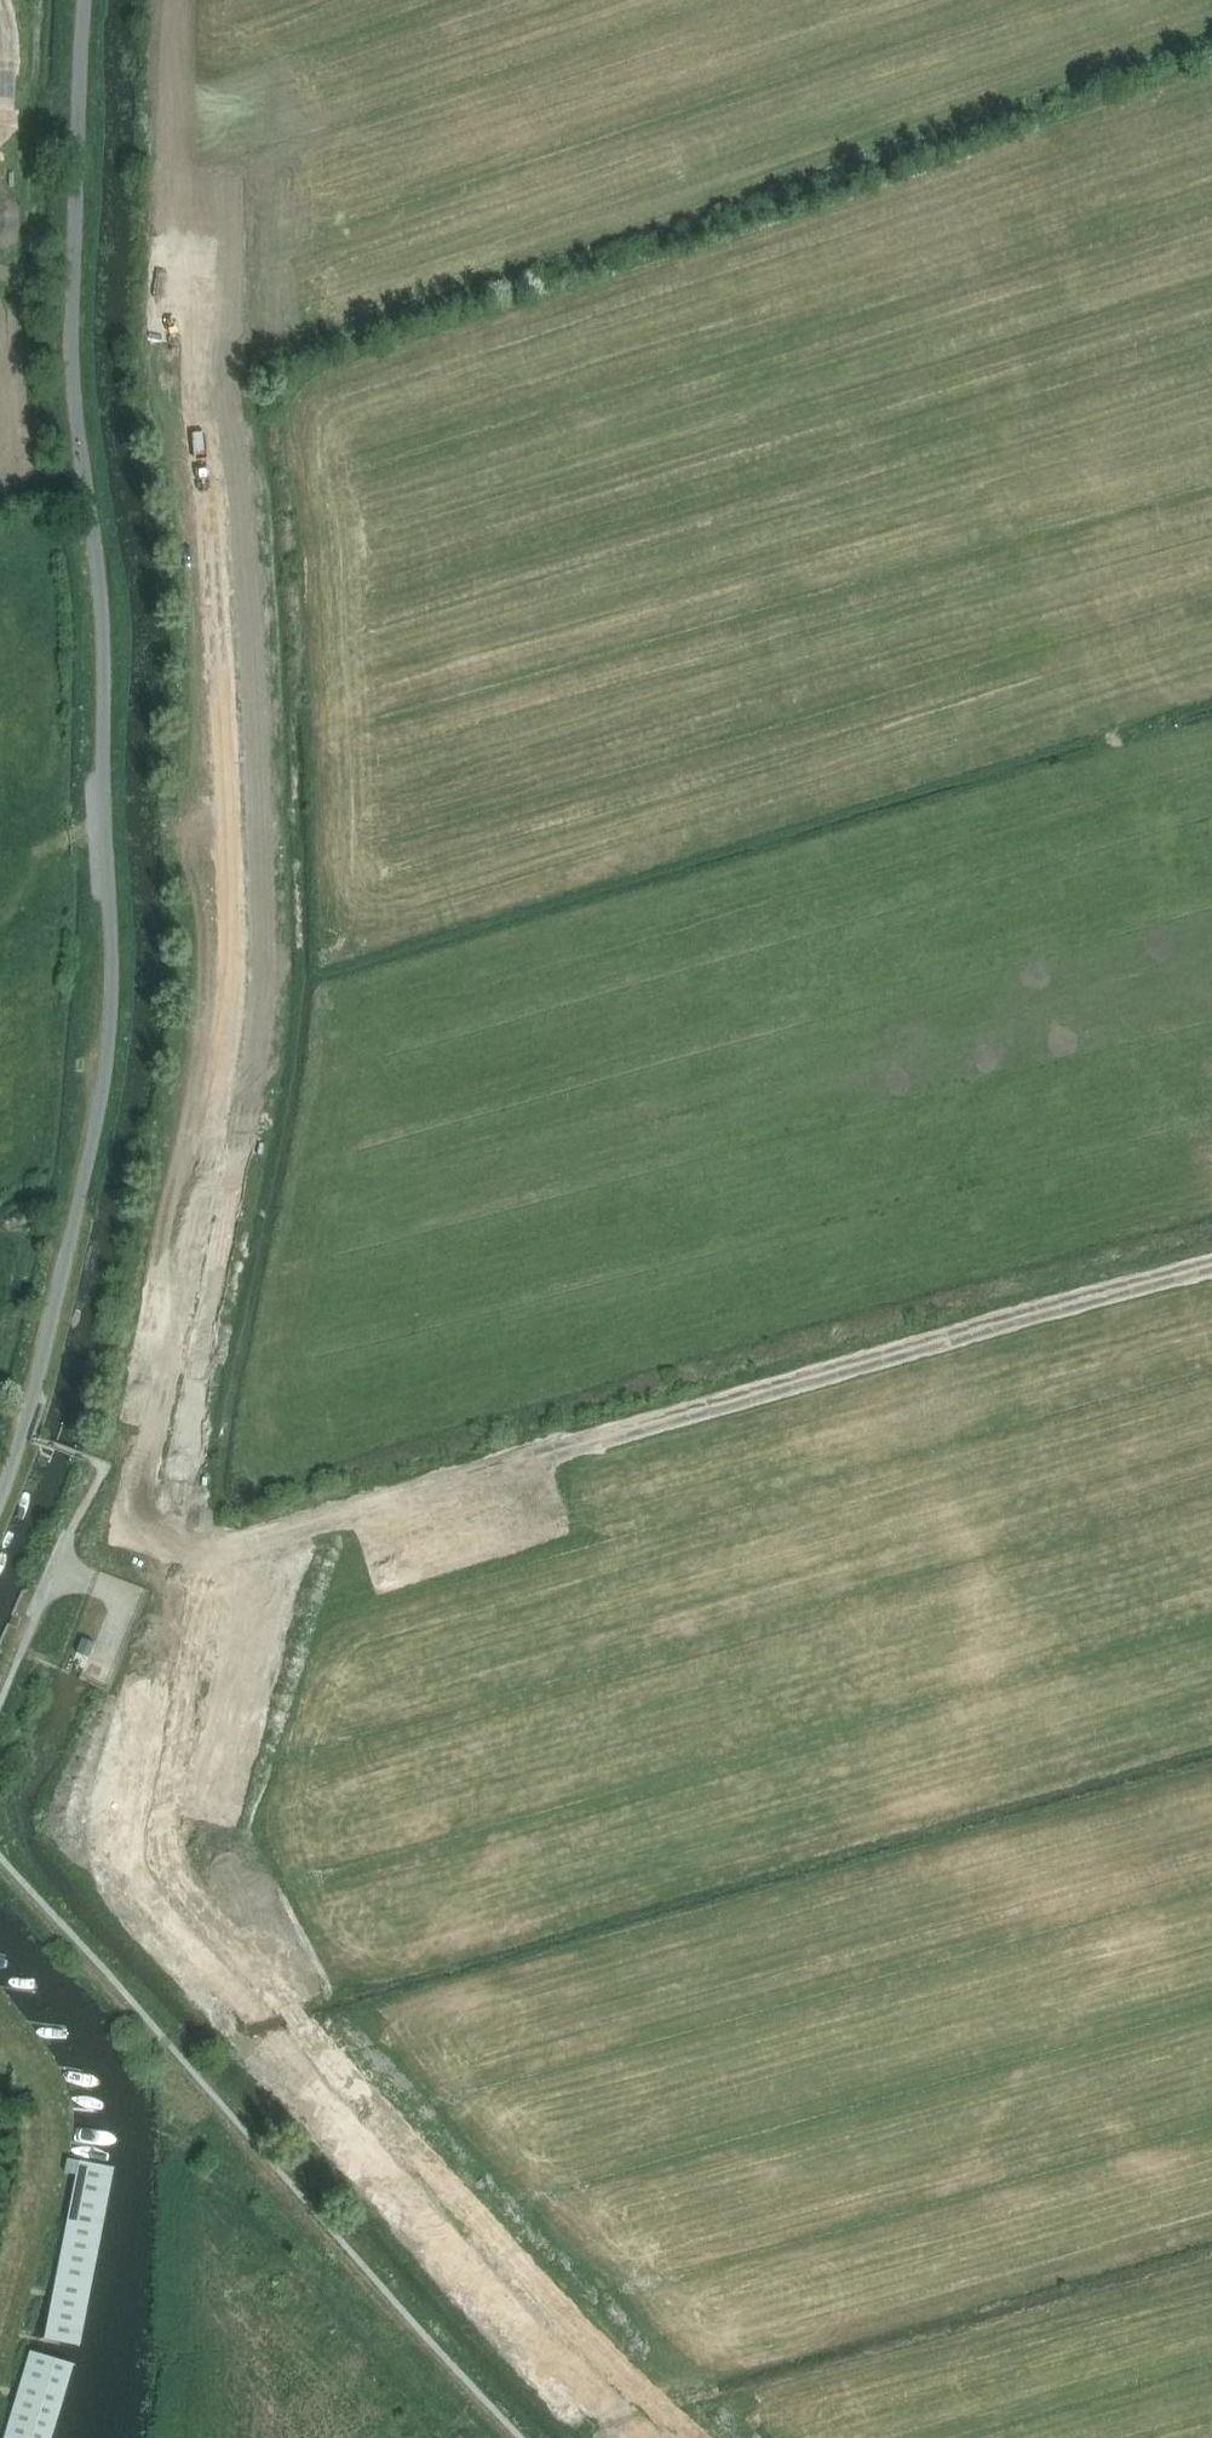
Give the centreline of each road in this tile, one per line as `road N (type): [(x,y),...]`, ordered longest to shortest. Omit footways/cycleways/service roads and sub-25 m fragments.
road 1 (unclassified): [(0,1492),(37,1374),(84,1169),(104,1022),(99,571),(70,350),(84,0)]

